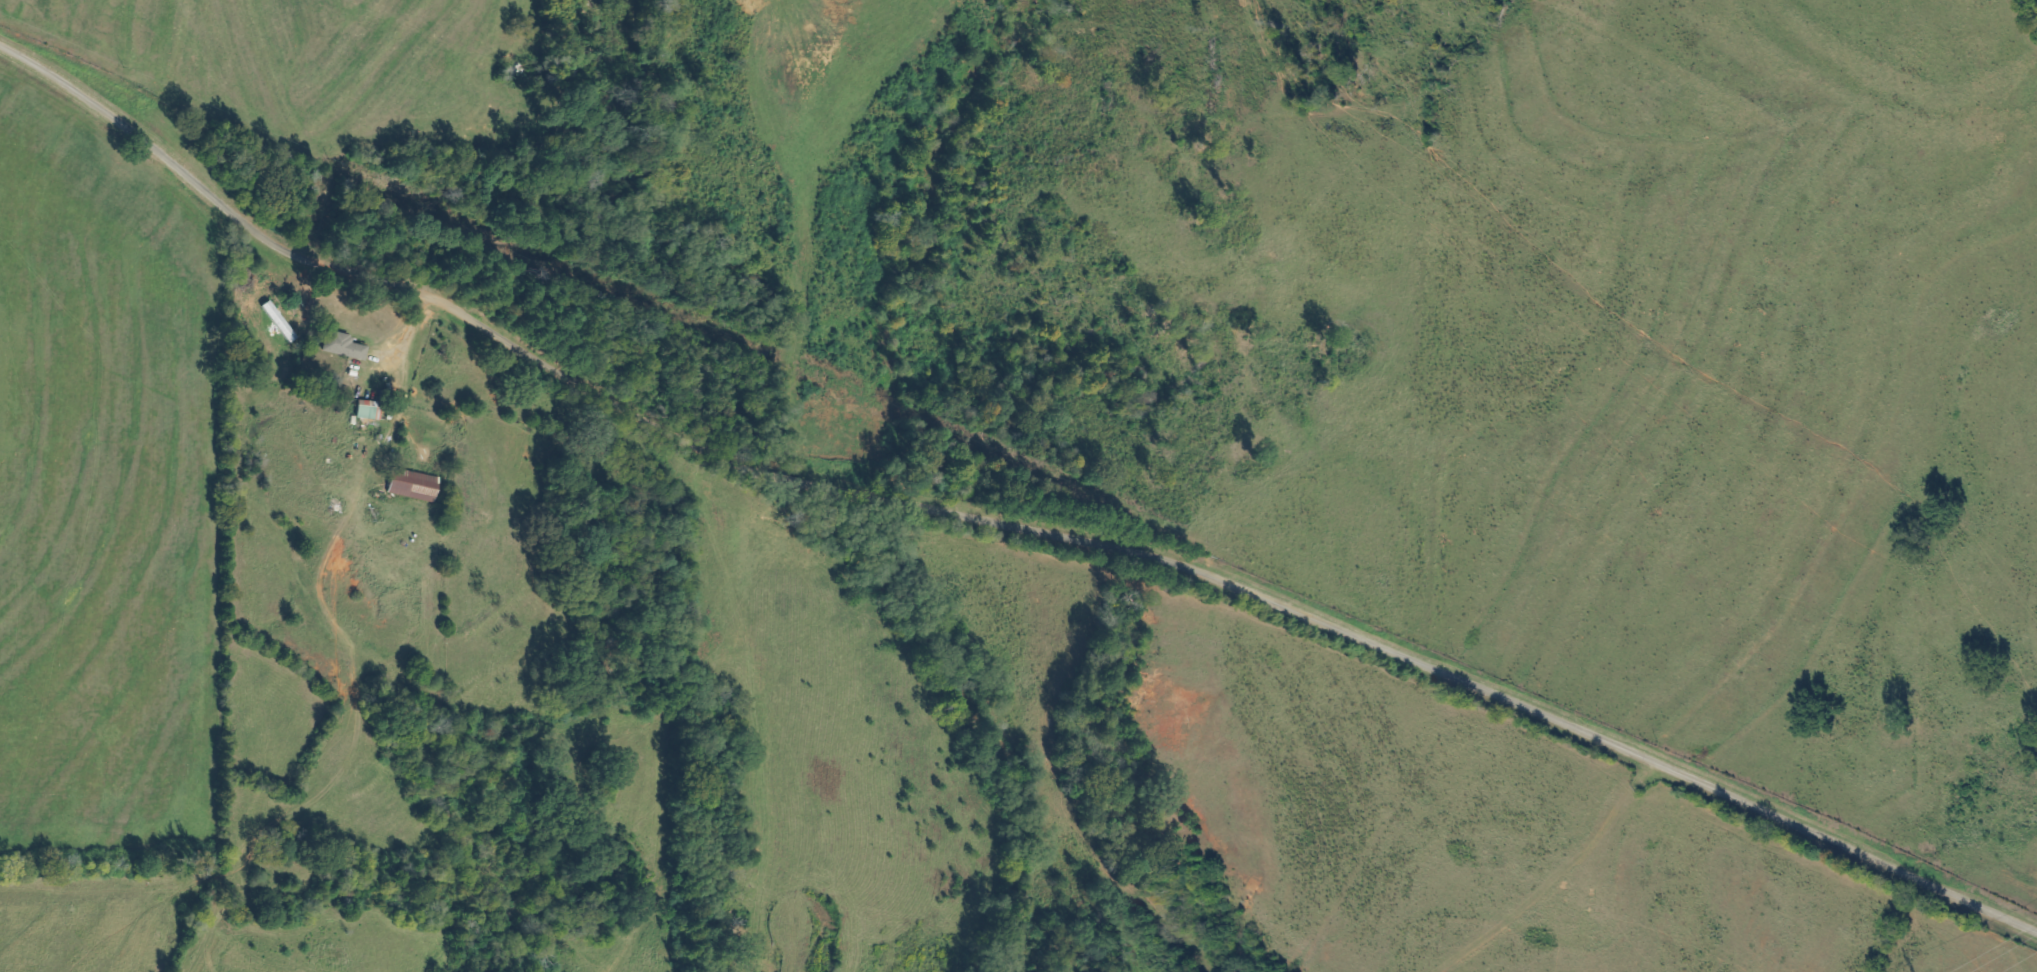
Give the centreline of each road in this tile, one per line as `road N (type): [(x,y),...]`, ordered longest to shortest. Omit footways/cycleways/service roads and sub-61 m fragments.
road 1 (residential): [(2036,939),(1319,636),(791,487)]
road 2 (residential): [(791,487),(325,271),(0,77)]

